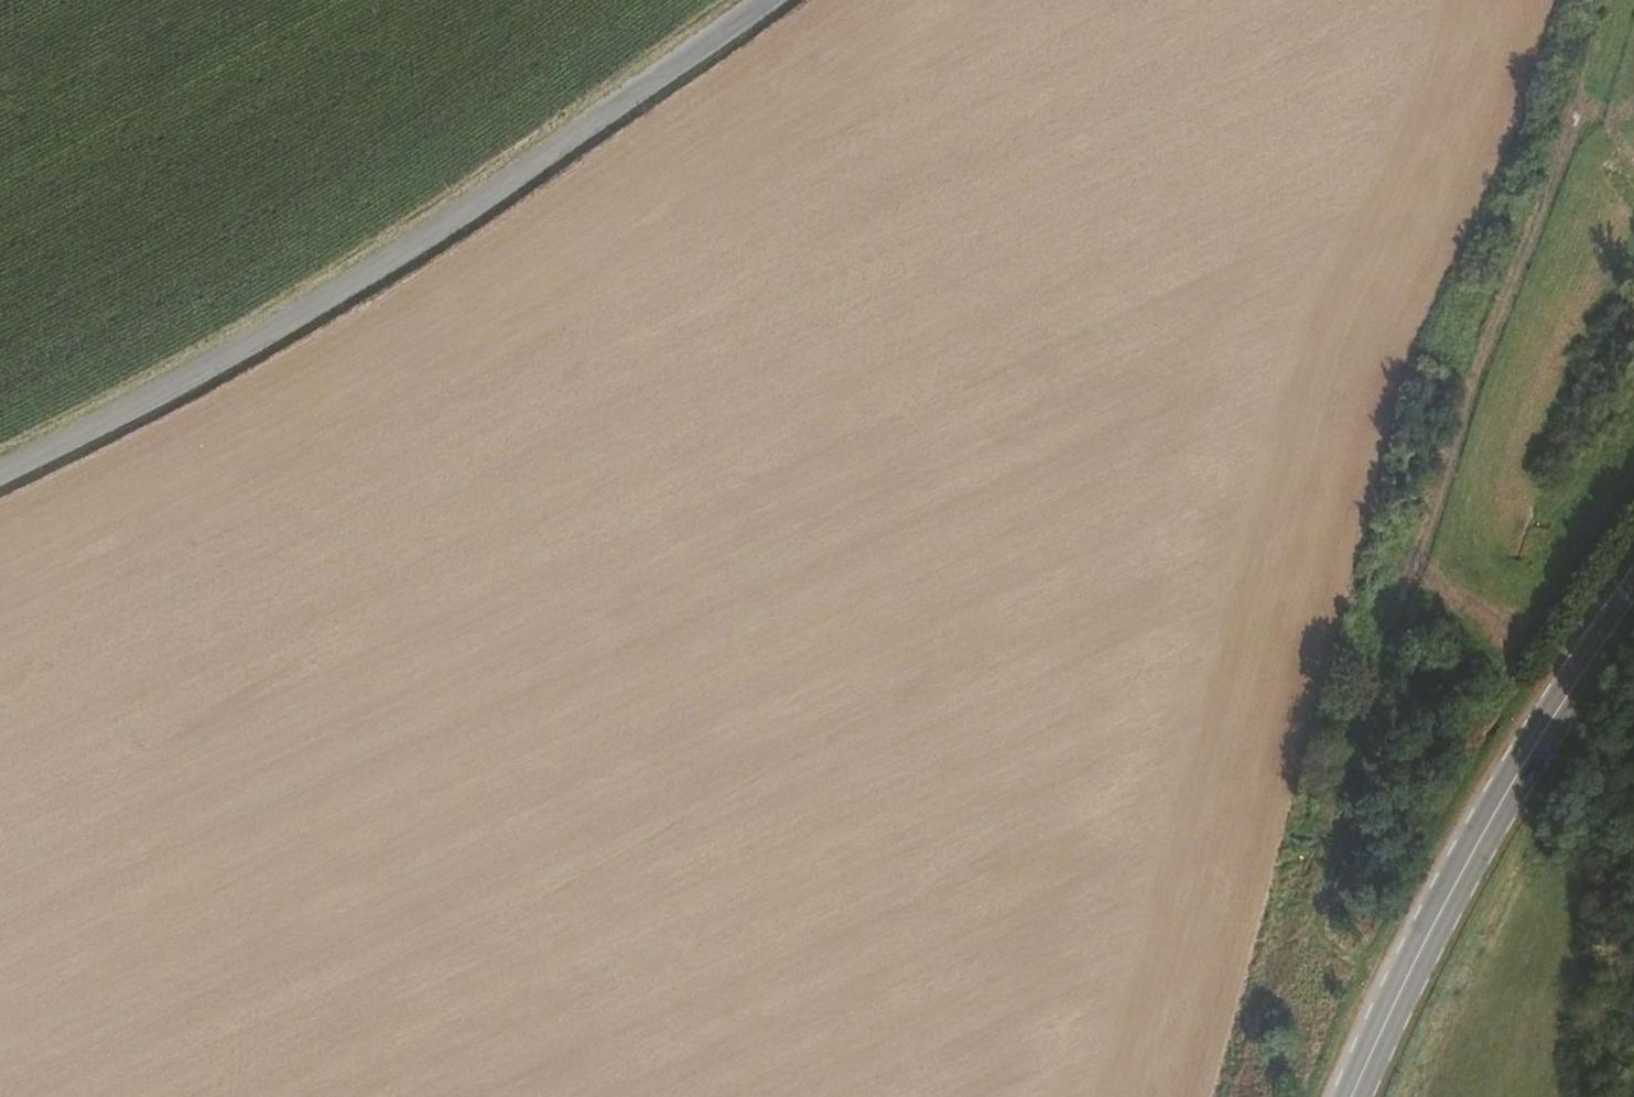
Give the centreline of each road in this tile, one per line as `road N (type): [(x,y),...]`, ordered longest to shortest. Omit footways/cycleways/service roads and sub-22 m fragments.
road 1 (unclassified): [(766,0),(412,247),(0,472)]
road 2 (track): [(1611,0),(1431,573),(1513,648)]
road 3 (secondary): [(1352,1096),(1489,823),(1633,602)]

